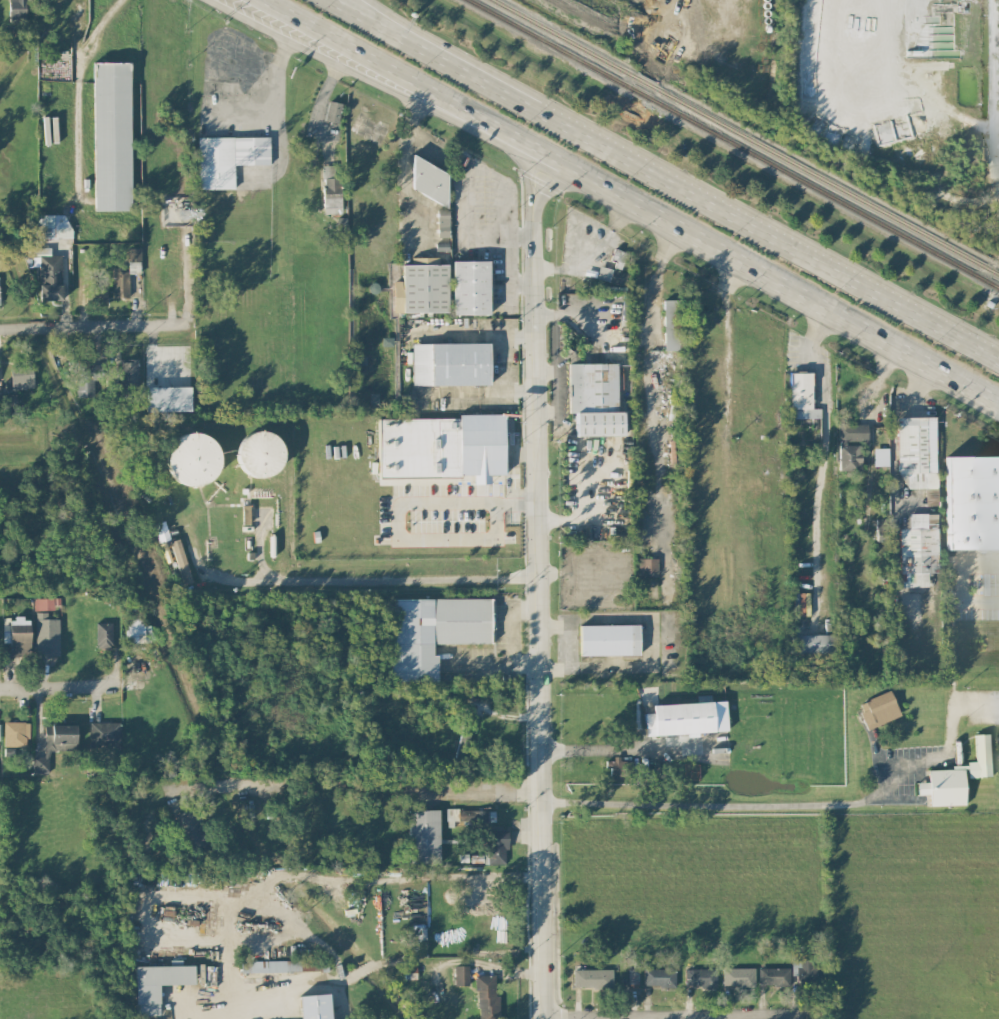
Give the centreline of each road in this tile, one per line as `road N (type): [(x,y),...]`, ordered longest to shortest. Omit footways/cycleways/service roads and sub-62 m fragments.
road 1 (tertiary): [(542,1018),(539,146)]
road 2 (trunk): [(998,358),(393,28)]
road 3 (trunk): [(395,74),(998,398)]
road 4 (residential): [(740,255),(730,286),(726,577)]
road 5 (residential): [(542,1016),(802,1014)]
road 6 (trunk): [(218,0),(395,74)]
road 7 (trunk): [(261,0),(395,74)]
road 8 (residential): [(45,329),(192,325)]

